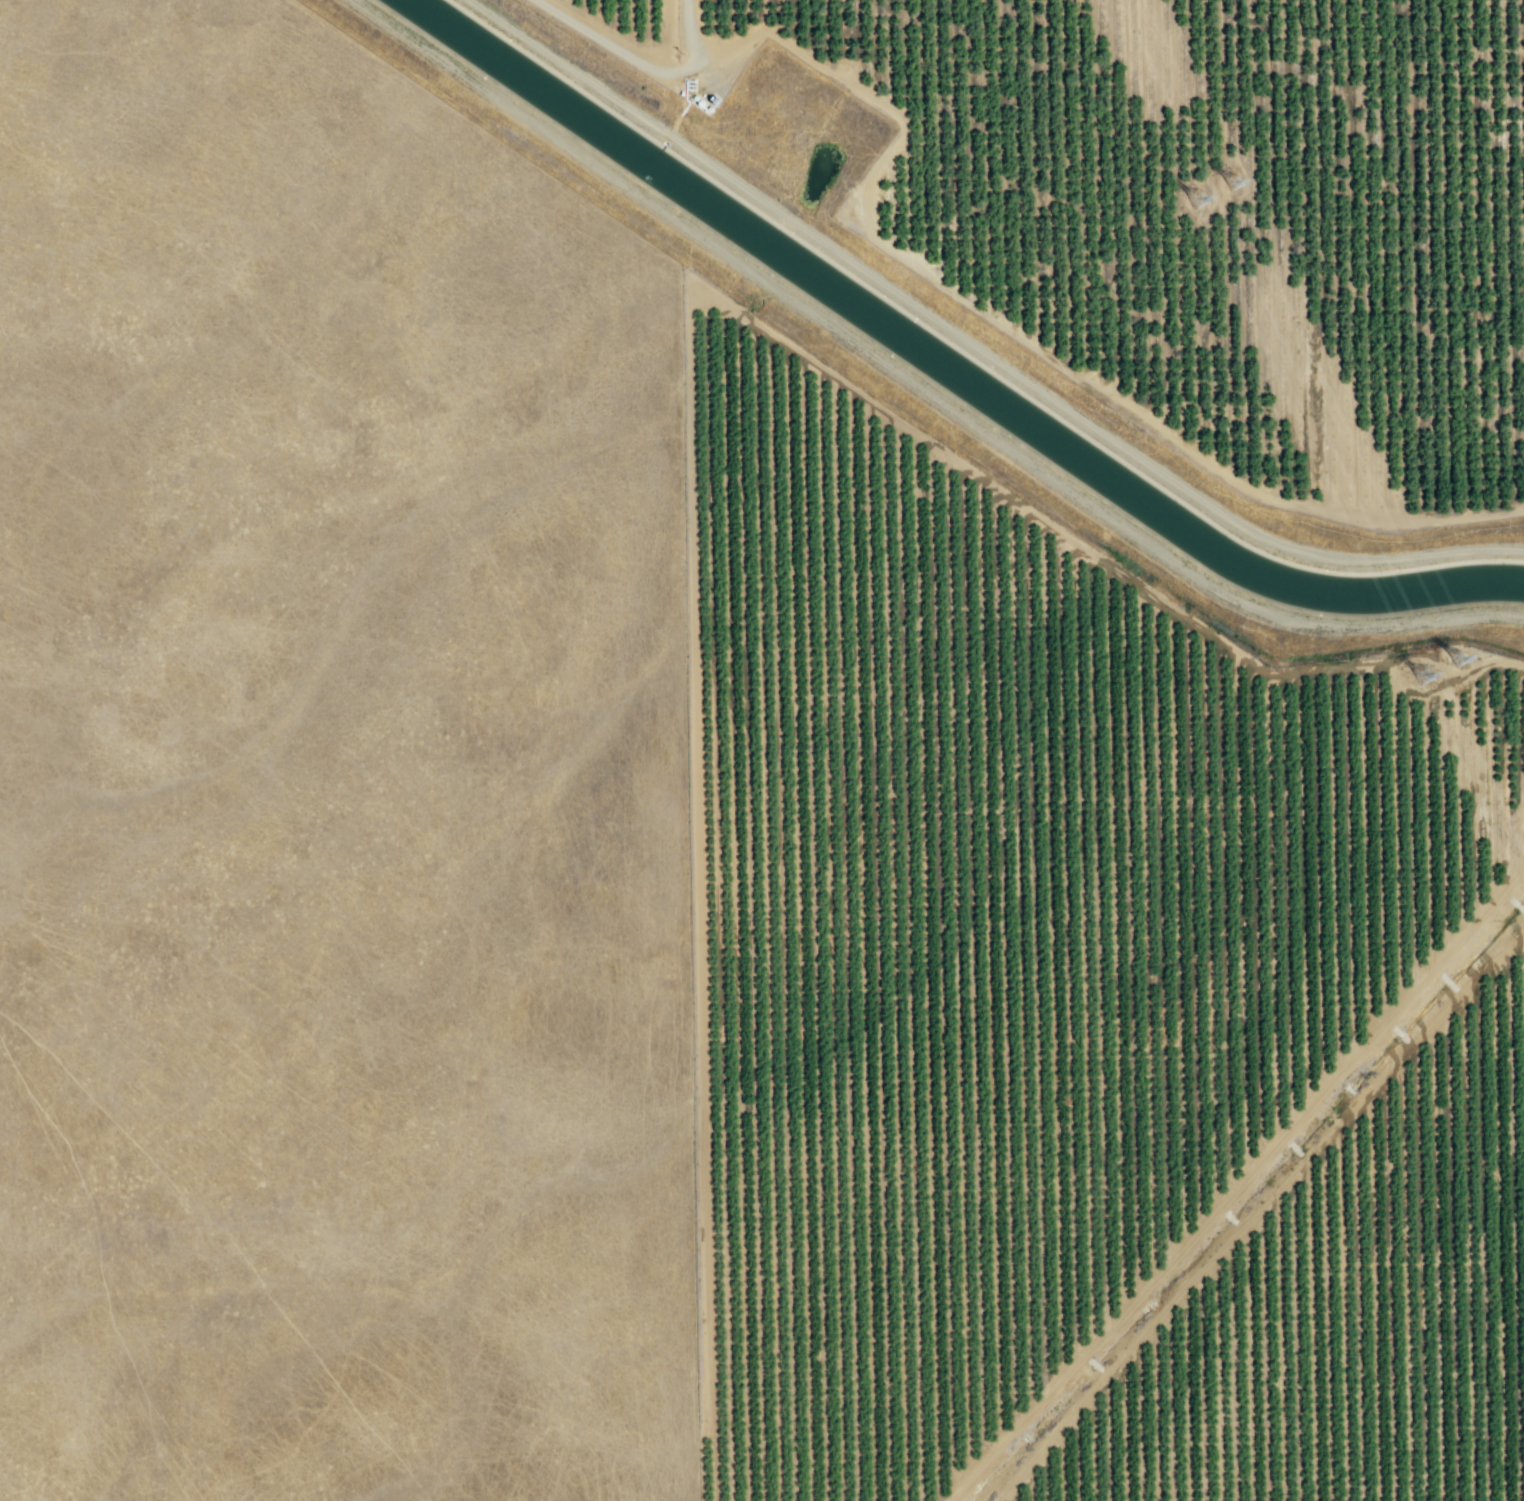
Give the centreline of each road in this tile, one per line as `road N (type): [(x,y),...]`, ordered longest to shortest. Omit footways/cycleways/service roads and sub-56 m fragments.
road 1 (track): [(538,0),(669,73),(767,32),(893,112),(904,132),(866,194),(866,216),(880,242),(1244,488),(1298,508),(1381,522),(1523,510)]
road 2 (track): [(1000,1500),(1123,1354),(1523,934)]

